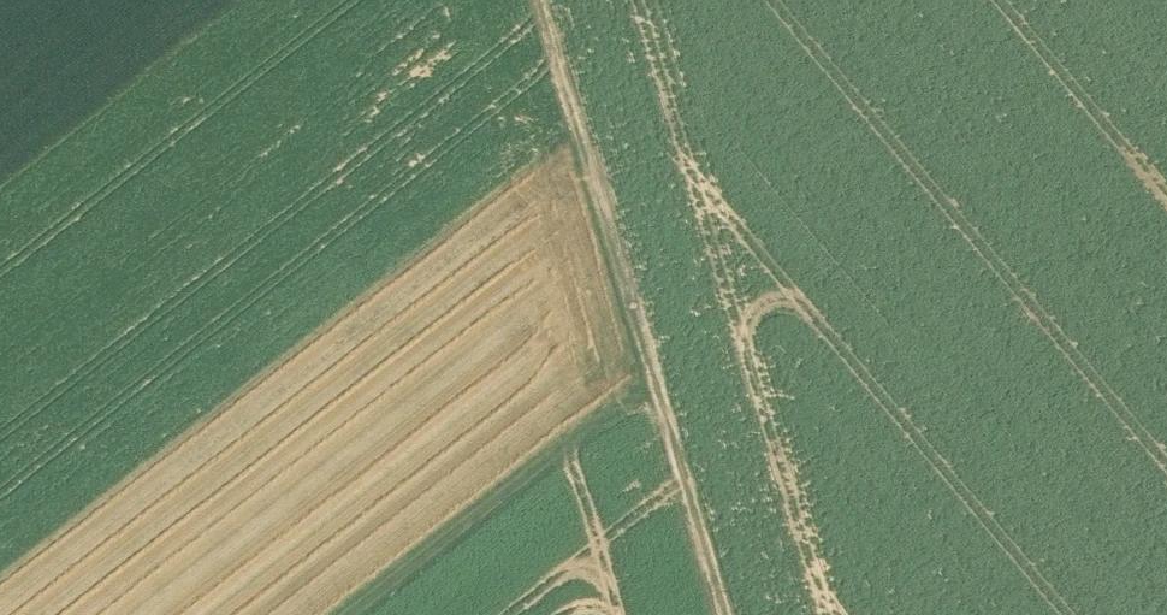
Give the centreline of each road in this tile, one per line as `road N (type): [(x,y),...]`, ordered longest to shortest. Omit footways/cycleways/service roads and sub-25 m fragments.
road 1 (track): [(539,0),(726,614)]
road 2 (track): [(659,393),(365,614)]

